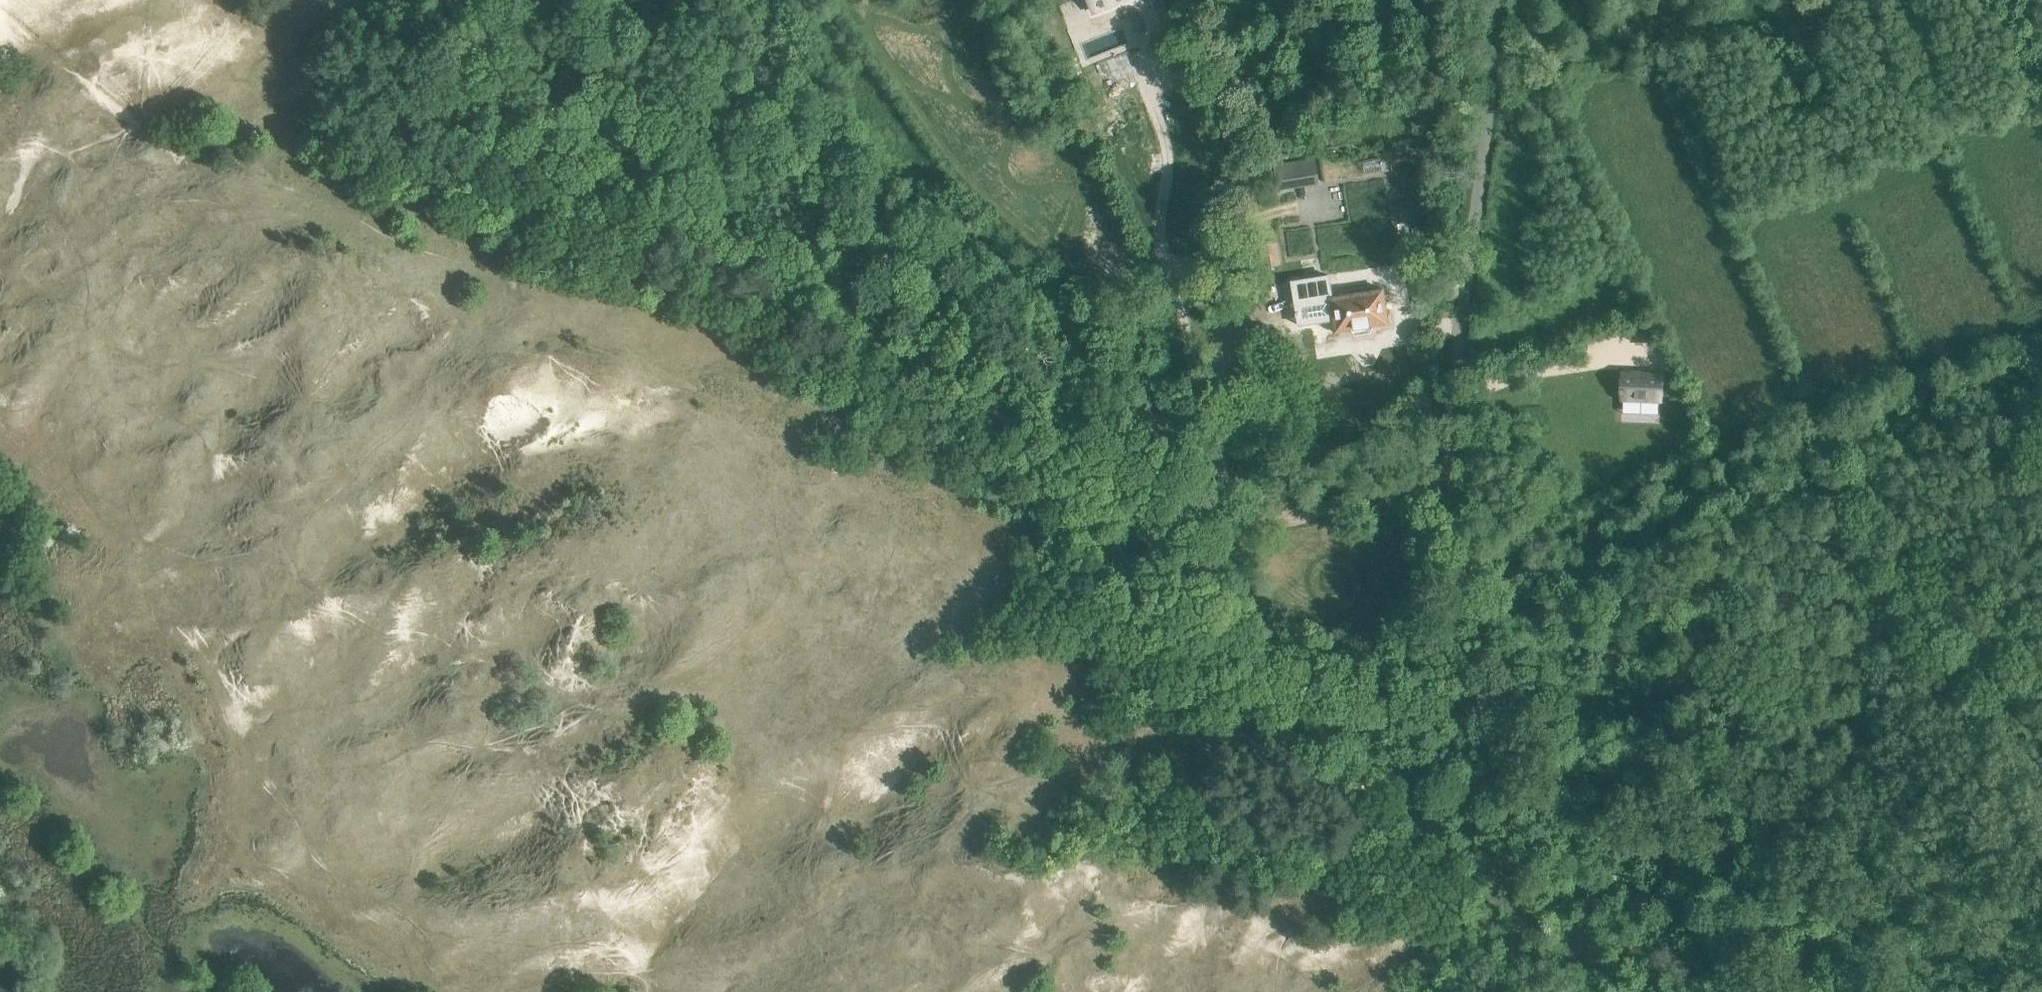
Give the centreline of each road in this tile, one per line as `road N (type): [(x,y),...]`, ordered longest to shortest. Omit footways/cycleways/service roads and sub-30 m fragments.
road 1 (unclassified): [(1502,0),(1461,321),(1455,445),(1472,793),(1477,819),(1506,873)]
road 2 (residential): [(1629,991),(1506,873)]

